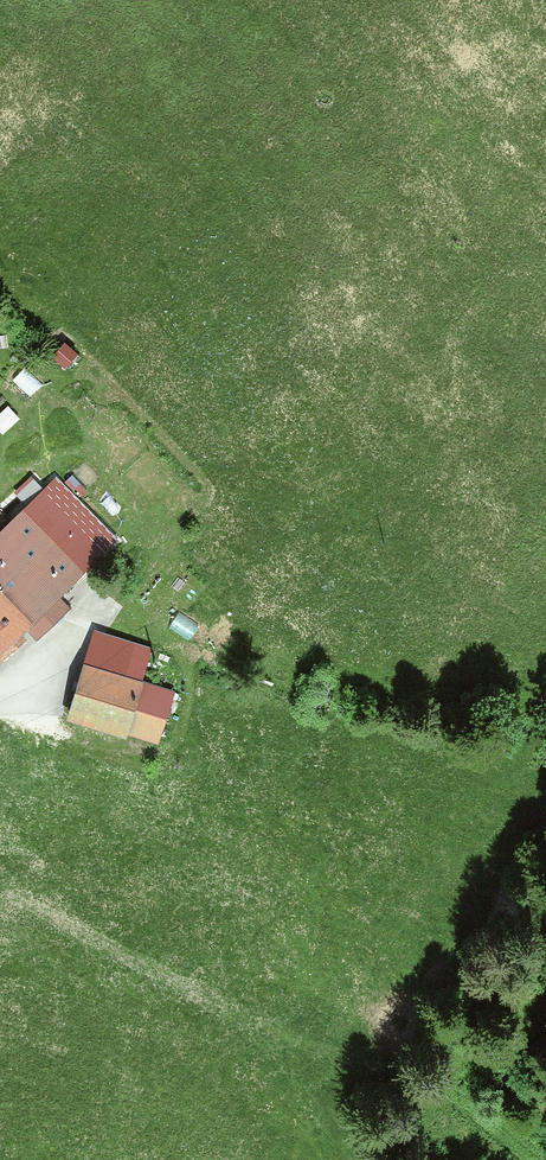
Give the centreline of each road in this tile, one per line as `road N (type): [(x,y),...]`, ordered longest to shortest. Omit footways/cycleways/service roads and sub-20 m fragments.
road 1 (residential): [(0,682),(55,655),(113,600)]

